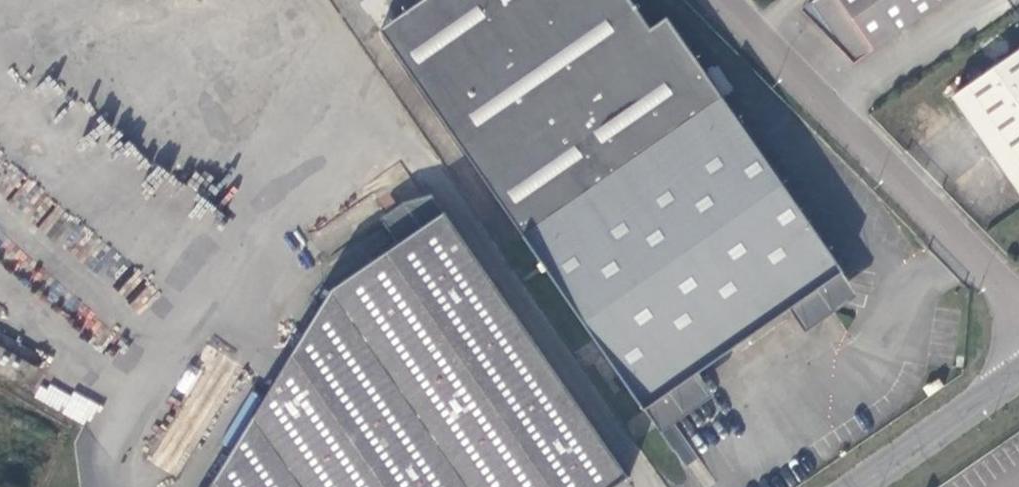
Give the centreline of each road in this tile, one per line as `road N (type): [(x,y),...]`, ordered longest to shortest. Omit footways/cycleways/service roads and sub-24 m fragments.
road 1 (residential): [(1018,305),(723,0)]
road 2 (secondary): [(1018,370),(850,486)]

